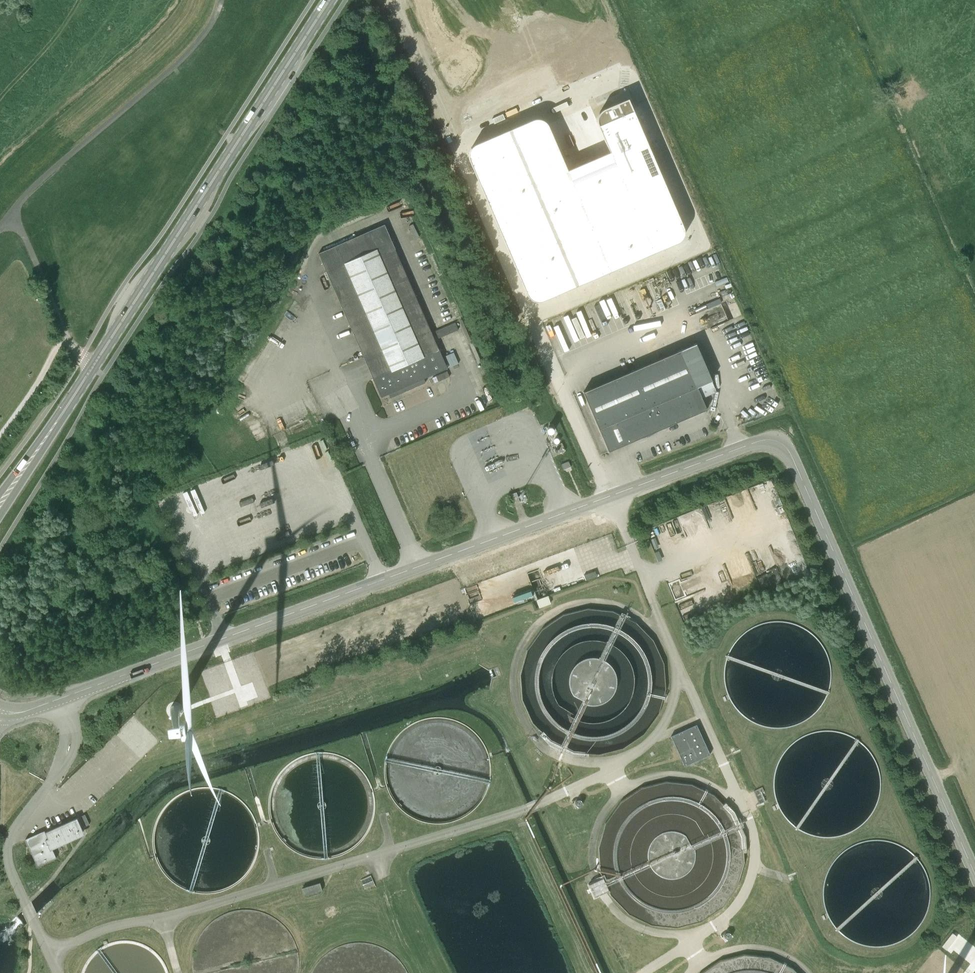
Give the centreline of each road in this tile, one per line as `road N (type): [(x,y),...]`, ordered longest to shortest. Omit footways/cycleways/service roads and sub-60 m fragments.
road 1 (unclassified): [(974,875),(778,440),(76,693)]
road 2 (primary): [(88,369),(326,0)]
road 3 (unclassified): [(88,369),(14,208)]
road 4 (primary): [(0,505),(88,369)]

